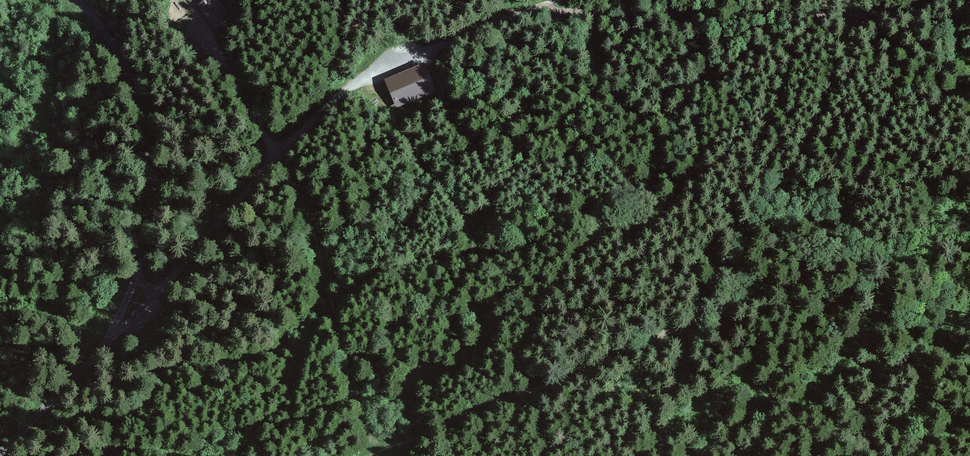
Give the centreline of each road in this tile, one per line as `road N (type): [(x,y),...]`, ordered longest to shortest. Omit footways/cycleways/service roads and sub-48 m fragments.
road 1 (track): [(380,453),(969,219)]
road 2 (track): [(84,0),(116,30),(146,79),(164,131),(169,191),(155,261),(91,368),(2,455)]
road 3 (track): [(134,297),(368,71),(529,10)]
road 4 (track): [(374,455),(380,453),(356,406),(313,222),(193,22)]

